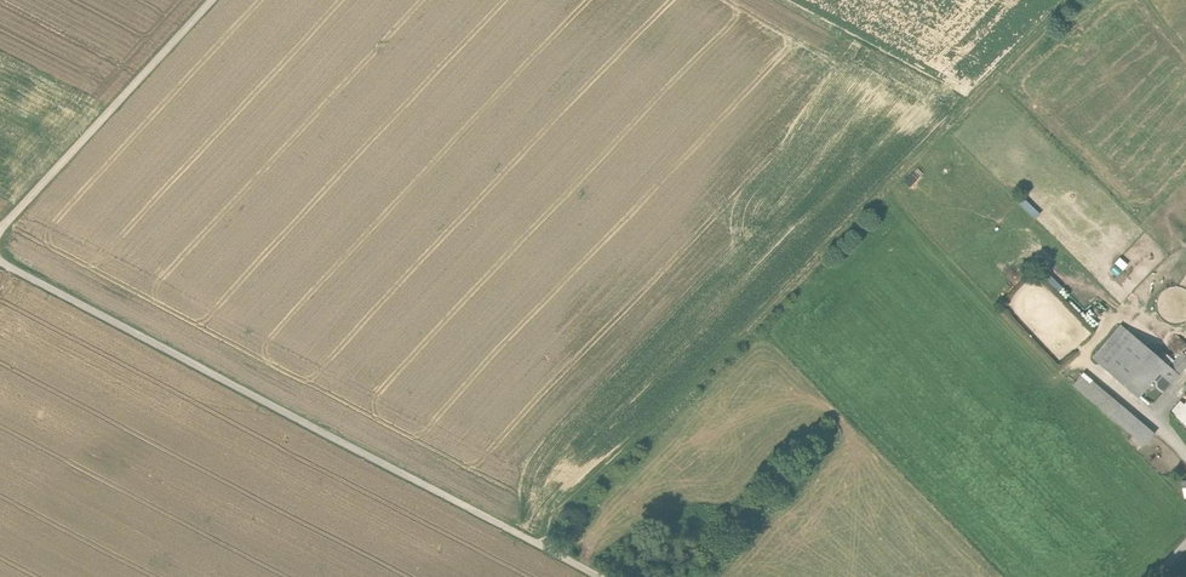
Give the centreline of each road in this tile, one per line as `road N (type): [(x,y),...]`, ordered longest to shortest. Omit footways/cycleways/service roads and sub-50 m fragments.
road 1 (track): [(539,543),(1069,0)]
road 2 (track): [(603,576),(0,260)]
road 3 (track): [(211,0),(0,231)]

